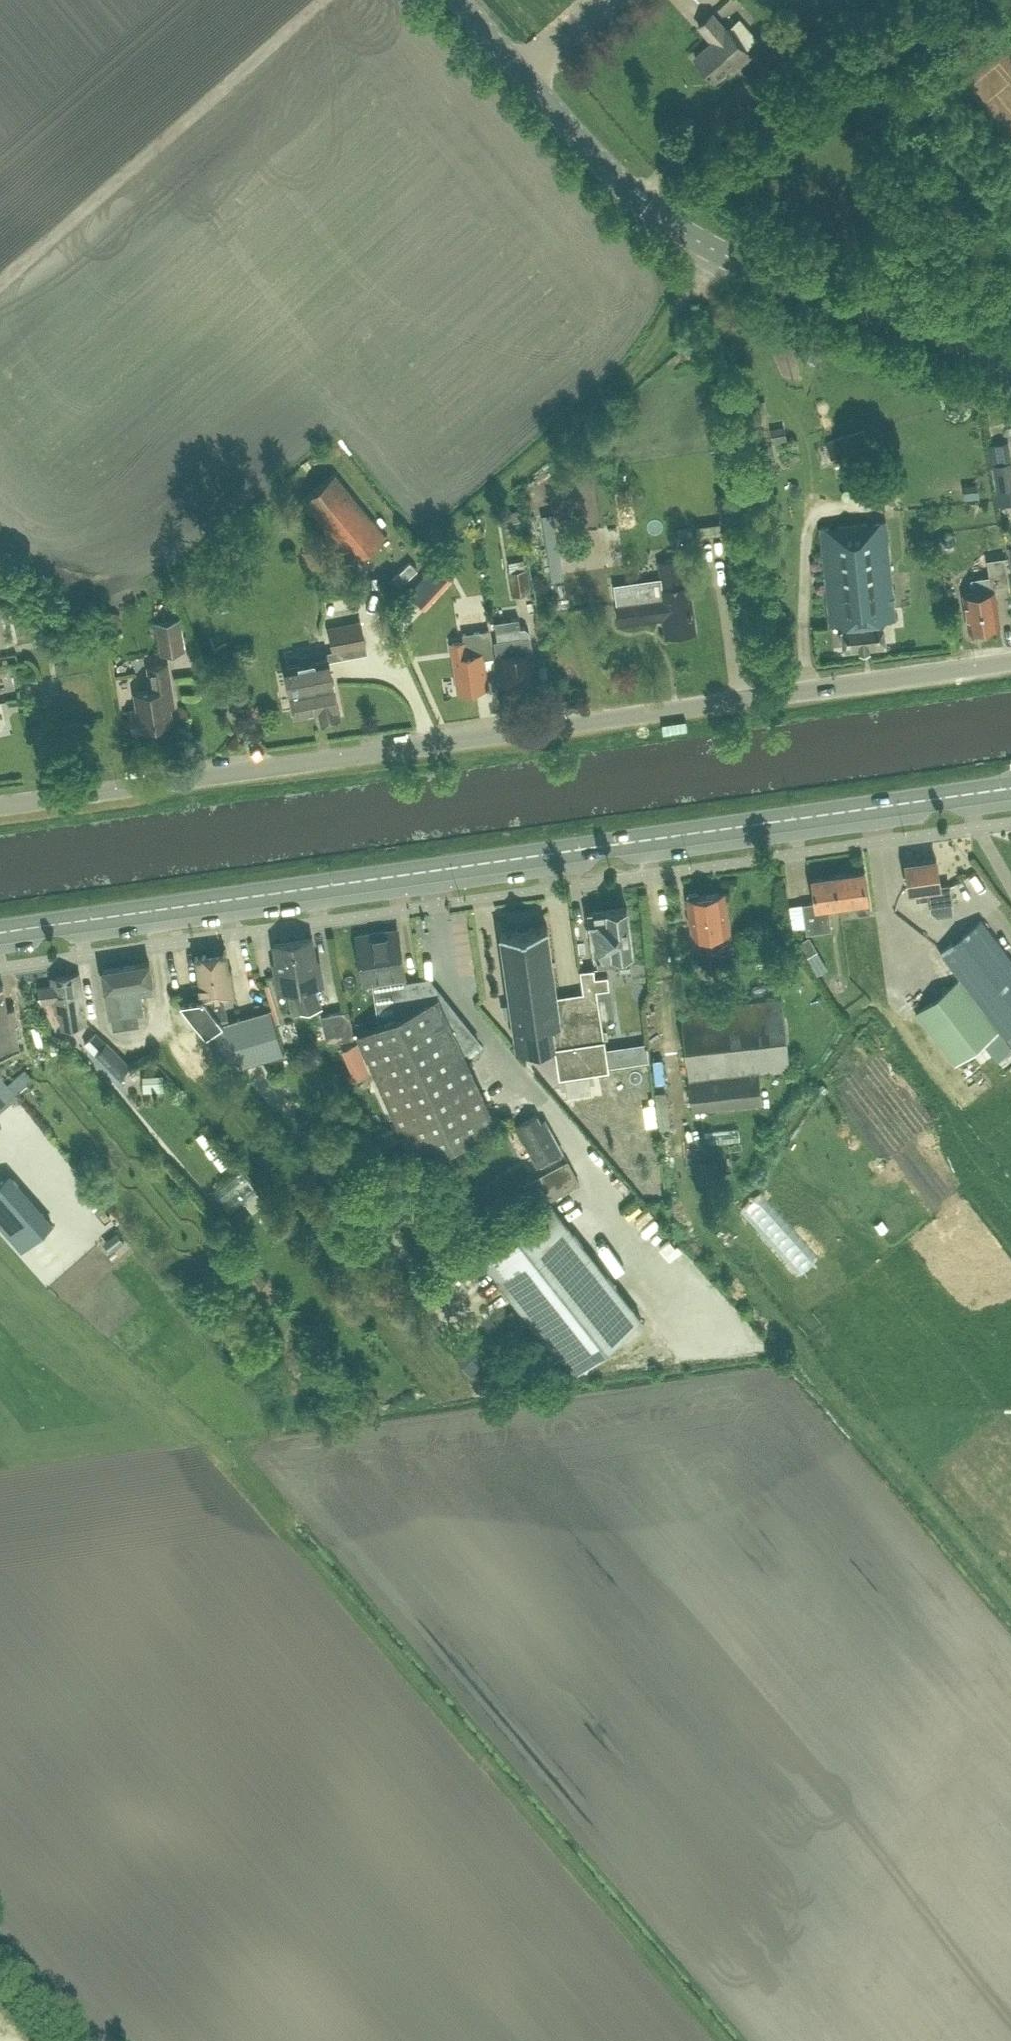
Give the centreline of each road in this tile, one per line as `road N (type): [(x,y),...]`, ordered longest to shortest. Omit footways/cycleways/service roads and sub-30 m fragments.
road 1 (primary): [(0,933),(1010,787)]
road 2 (unclassified): [(0,803),(1010,659)]
road 3 (tertiary): [(1010,364),(933,328),(788,282),(658,219),(615,186),(459,0)]

